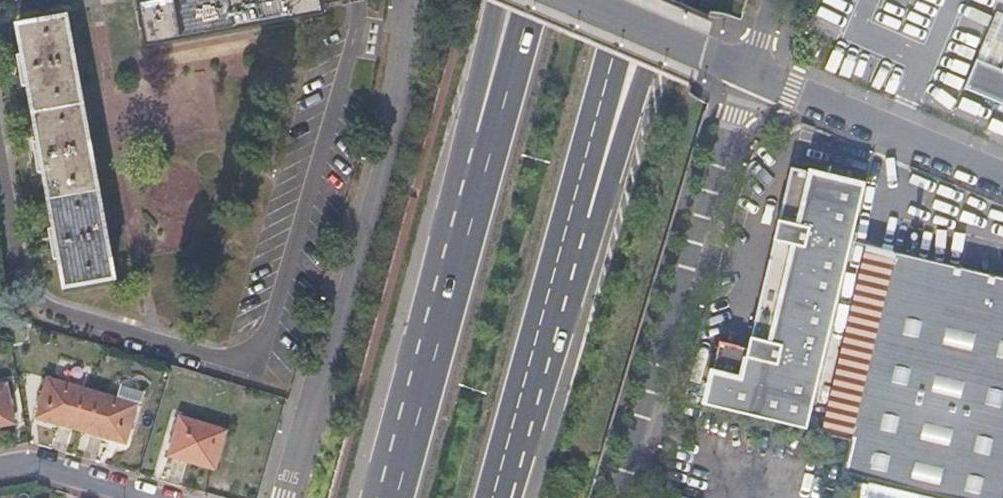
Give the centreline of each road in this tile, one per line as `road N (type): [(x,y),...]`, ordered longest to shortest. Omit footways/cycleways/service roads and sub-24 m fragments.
road 1 (secondary): [(505,497),(635,104),(679,0)]
road 2 (trunk): [(493,497),(630,0)]
road 3 (trunk): [(533,0),(396,497)]
road 4 (tertiary): [(406,0),(382,142),(283,497)]
road 5 (trunk): [(496,0),(378,497)]
road 6 (tertiary): [(617,497),(742,75)]
road 7 (residential): [(742,75),(1002,183)]
road 8 (residential): [(564,0),(742,75)]
road 9 (residential): [(0,470),(25,465),(139,497)]

